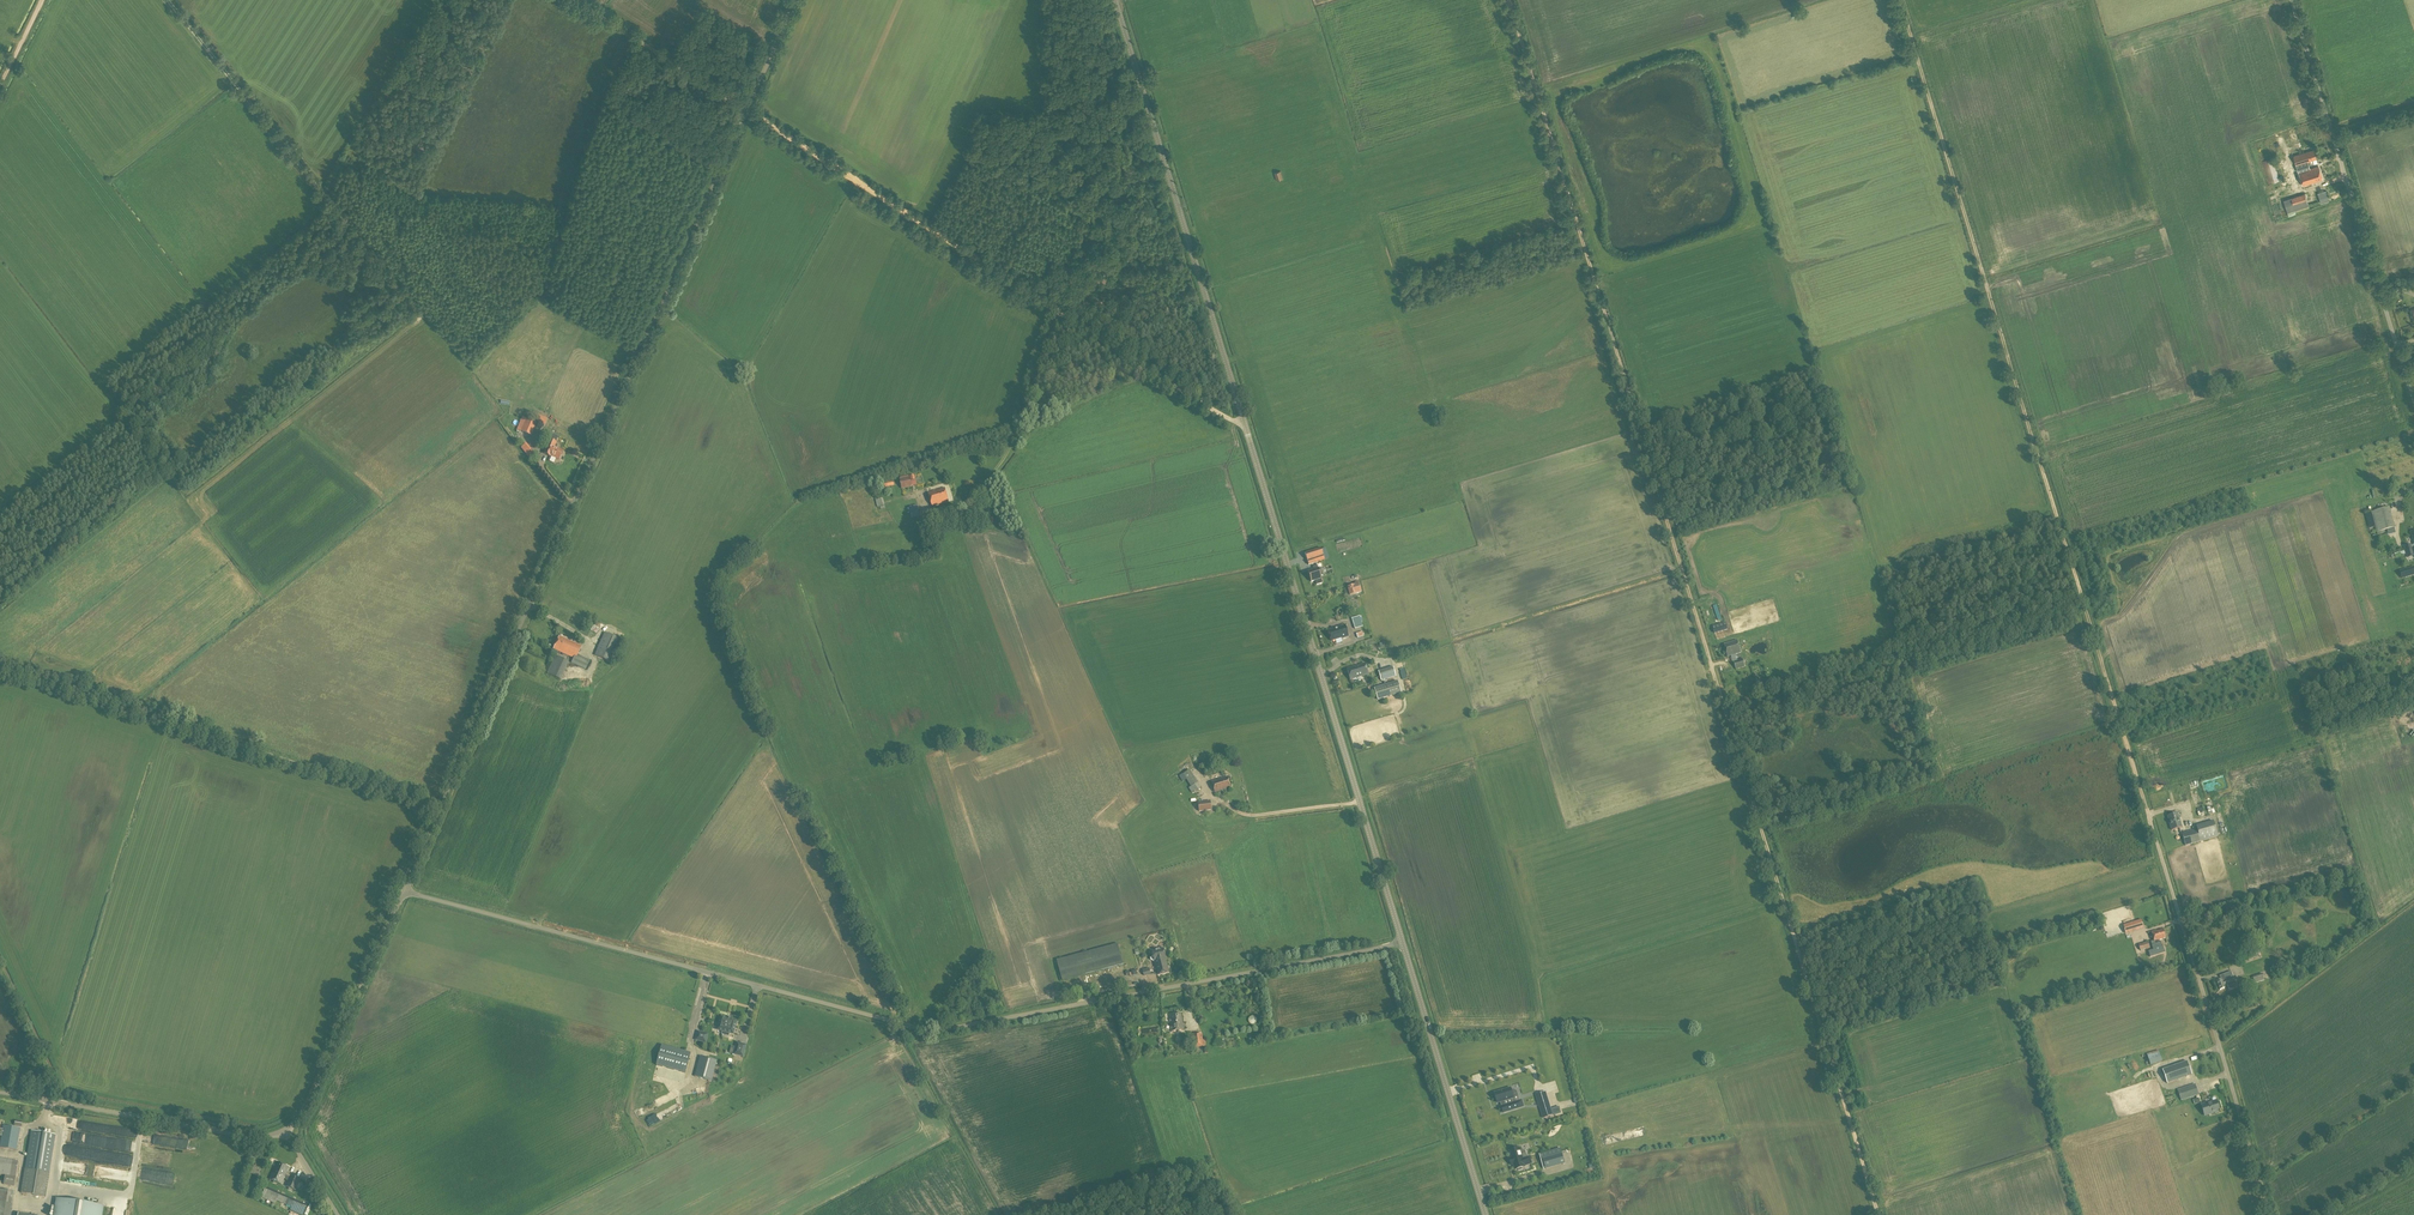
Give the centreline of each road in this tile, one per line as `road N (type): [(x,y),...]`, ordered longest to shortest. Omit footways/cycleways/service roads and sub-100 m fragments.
road 1 (track): [(1508,0),(1879,1214)]
road 2 (unclassified): [(1402,941),(993,1023),(933,1028),(404,893)]
road 3 (tertiary): [(1402,941),(1115,0)]
road 4 (unclassified): [(404,893),(749,107)]
road 5 (track): [(2150,820),(1901,0)]
road 6 (track): [(749,107),(1245,428)]
road 7 (track): [(0,669),(440,809)]
road 8 (unclassified): [(2413,401),(2291,0)]
road 9 (unclassified): [(2271,1214),(2150,820)]
road 10 (track): [(169,0),(419,320)]
road 11 (unclassified): [(289,1130),(242,1135),(0,1093)]
road 12 (tertiary): [(1486,1214),(1402,941)]
road 13 (unclassified): [(404,893),(313,1098),(289,1130)]
road 14 (unclassified): [(749,107),(581,0)]

